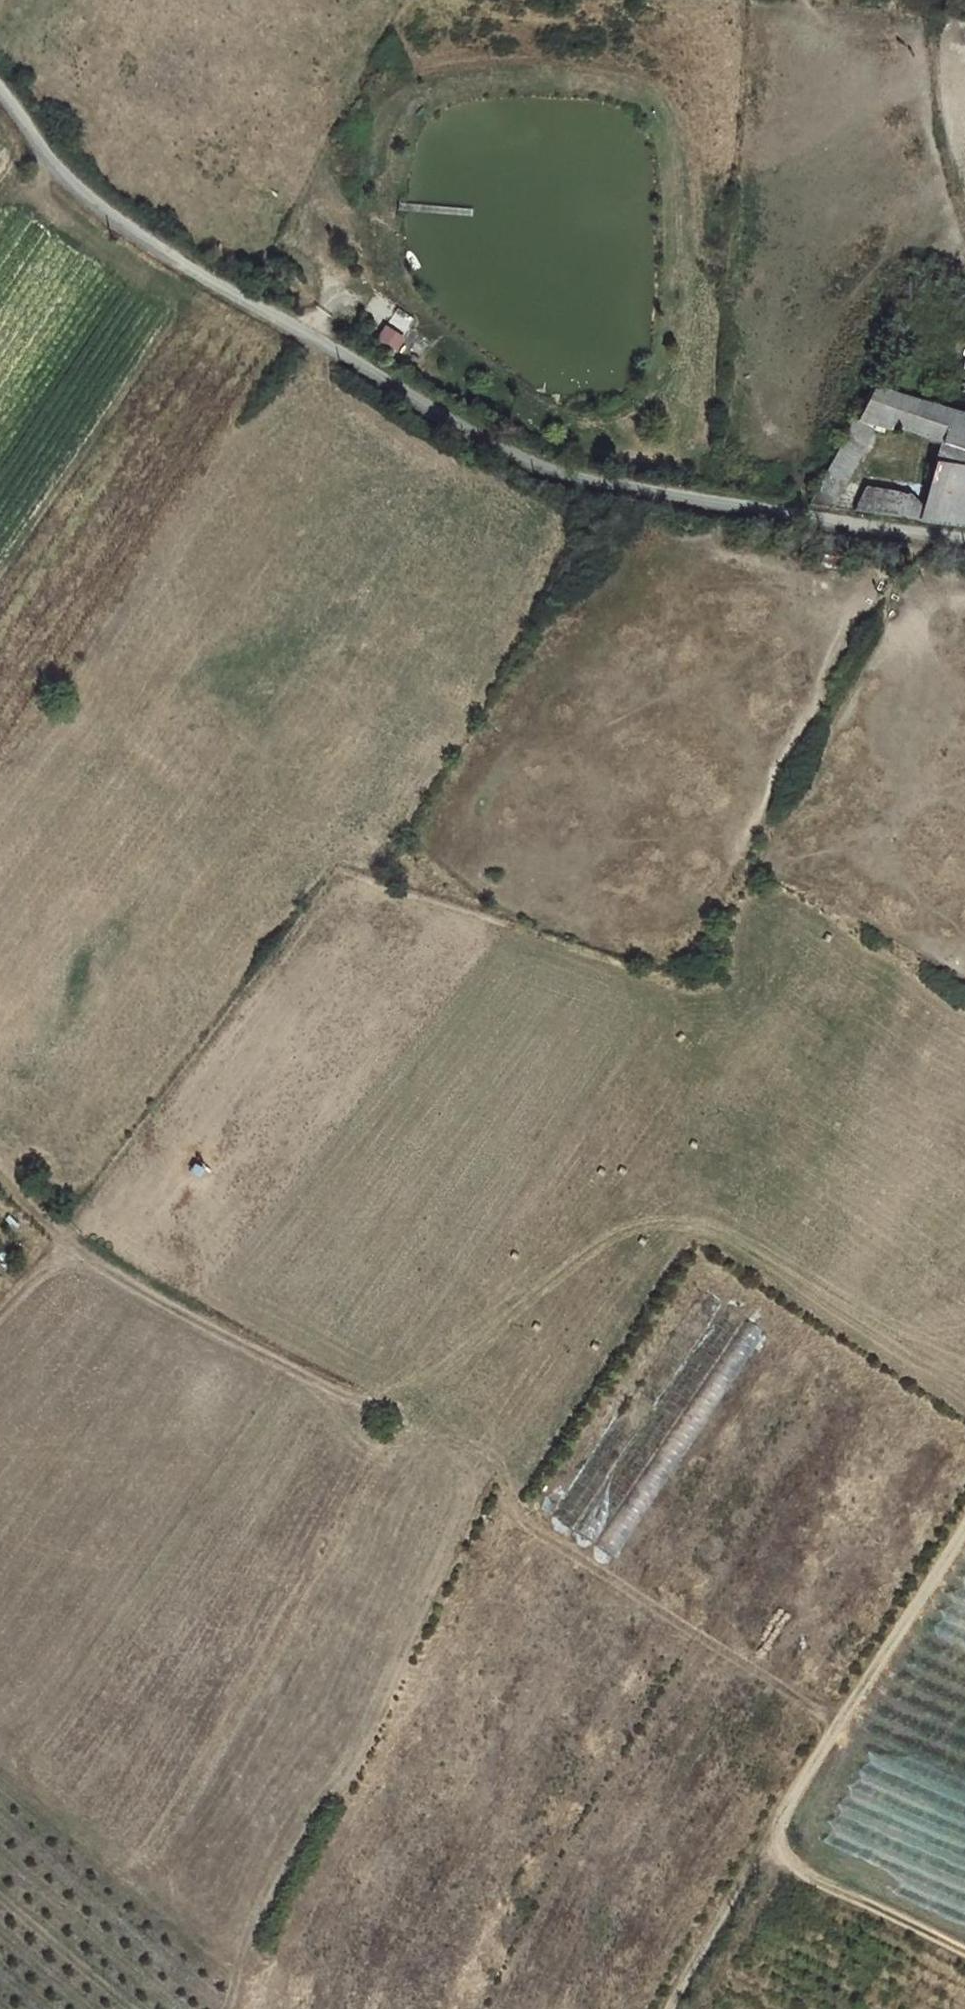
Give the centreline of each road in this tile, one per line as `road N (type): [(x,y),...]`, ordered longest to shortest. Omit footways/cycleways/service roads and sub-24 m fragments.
road 1 (residential): [(0,92),(74,189),(126,228),(585,483),(964,537)]
road 2 (track): [(666,2008),(964,1528)]
road 3 (track): [(762,1849),(964,1951)]

